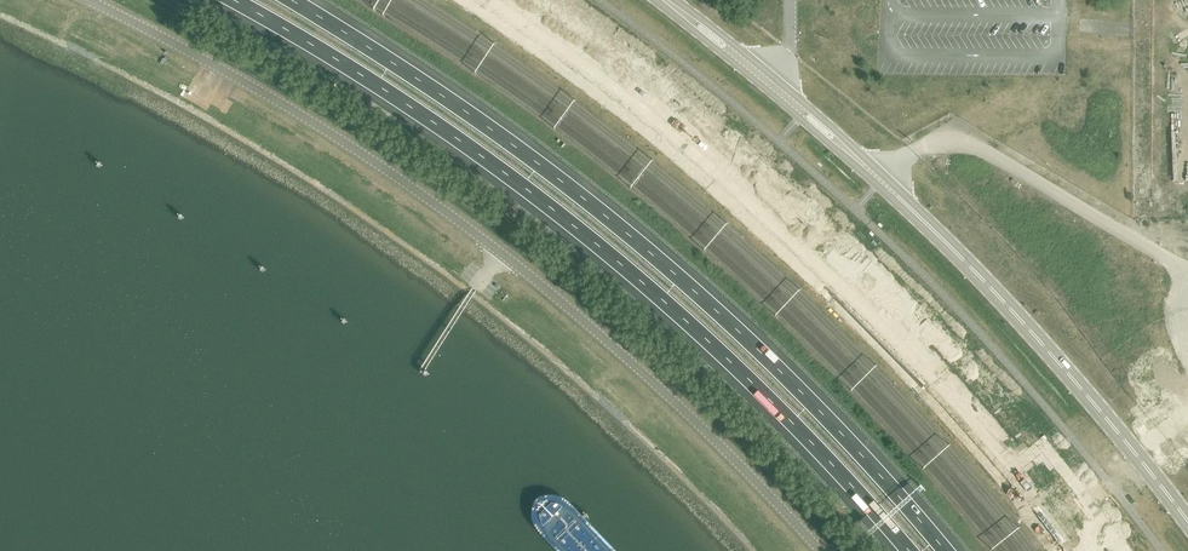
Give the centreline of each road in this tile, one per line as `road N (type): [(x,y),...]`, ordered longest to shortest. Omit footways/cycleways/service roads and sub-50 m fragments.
road 1 (unclassified): [(821,550),(692,417),(500,253),(265,93),(88,0)]
road 2 (motorway): [(232,0),(509,176),(618,260),(744,376),(908,550)]
road 3 (motorway): [(944,550),(762,356),(630,241),(525,153),(288,0)]
road 4 (unclassified): [(1187,525),(1059,361),(981,278),(806,113),(664,0)]

